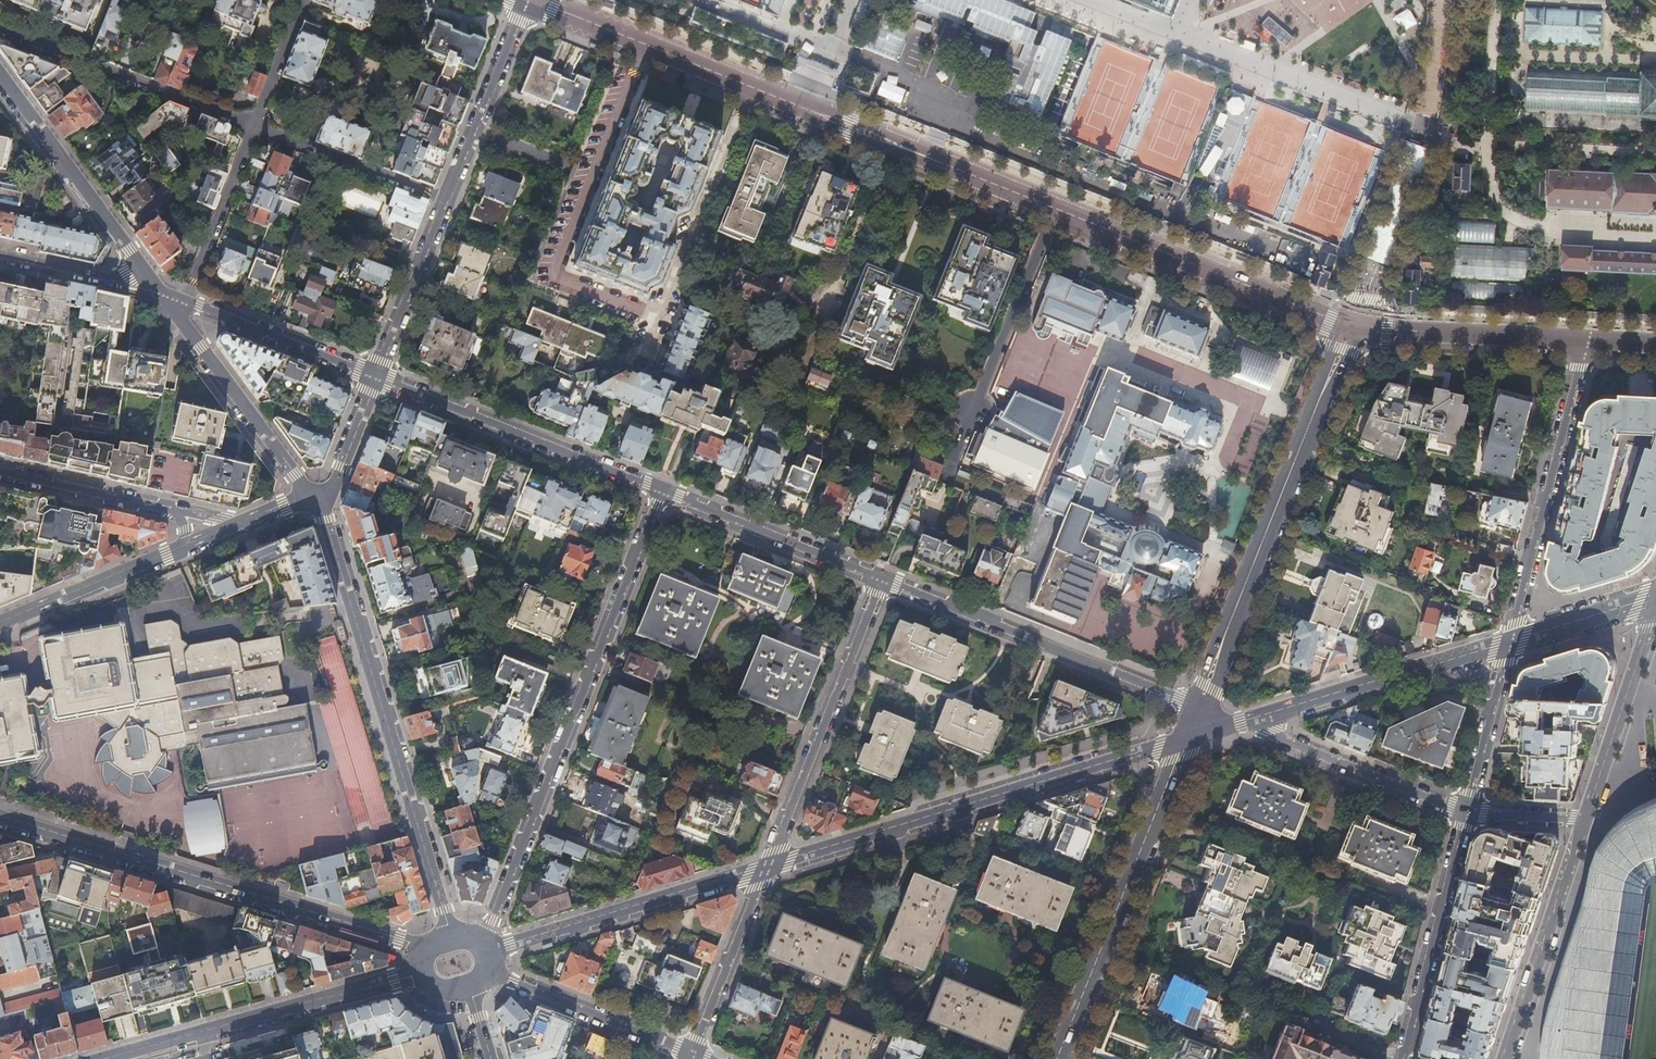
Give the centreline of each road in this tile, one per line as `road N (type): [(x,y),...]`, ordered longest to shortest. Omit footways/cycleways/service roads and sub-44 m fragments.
road 1 (tertiary): [(527,0),(1355,327)]
road 2 (residential): [(662,491),(482,940)]
road 3 (residential): [(452,938),(327,528),(310,494)]
road 4 (residential): [(0,816),(423,948)]
road 5 (secondary): [(770,865),(1188,740)]
road 6 (tertiary): [(1202,706),(1355,327)]
road 7 (residential): [(525,0),(377,377)]
road 8 (residential): [(1202,706),(881,578)]
road 9 (tertiary): [(1058,1058),(1188,740)]
road 10 (residential): [(1355,327),(1423,142),(1448,0)]
road 11 (secondary): [(102,1058),(420,974)]
road 12 (residential): [(1586,339),(1507,640)]
road 13 (residential): [(770,865),(881,578)]
road 14 (residential): [(662,491),(377,377)]
road 15 (secondary): [(489,950),(770,865)]
road 16 (secondary): [(1250,720),(1507,640)]
road 17 (residential): [(157,287),(0,77)]
road 18 (residential): [(310,494),(157,287)]
road 19 (residential): [(1466,811),(1402,1058)]
road 20 (residential): [(1587,821),(1507,1058)]
road 21 (residential): [(377,377),(157,287)]
road 22 (residential): [(881,578),(662,491)]
road 23 (residential): [(1250,720),(1466,811)]
road 24 (tertiary): [(1355,327),(1586,339)]
road 25 (residential): [(1655,609),(1587,821)]
road 26 (residential): [(490,974),(692,1055)]
road 27 (residential): [(770,865),(692,1055)]
road 28 (residential): [(0,623),(185,546)]
road 29 (residential): [(0,470),(176,510)]
road 30 (residential): [(1507,640),(1466,811)]
road 31 (residential): [(157,287),(0,254)]
road 32 (secondary): [(1507,640),(1655,594)]
road 33 (residential): [(377,377),(335,484),(310,494)]
road 34 (residential): [(1466,811),(1587,821)]

